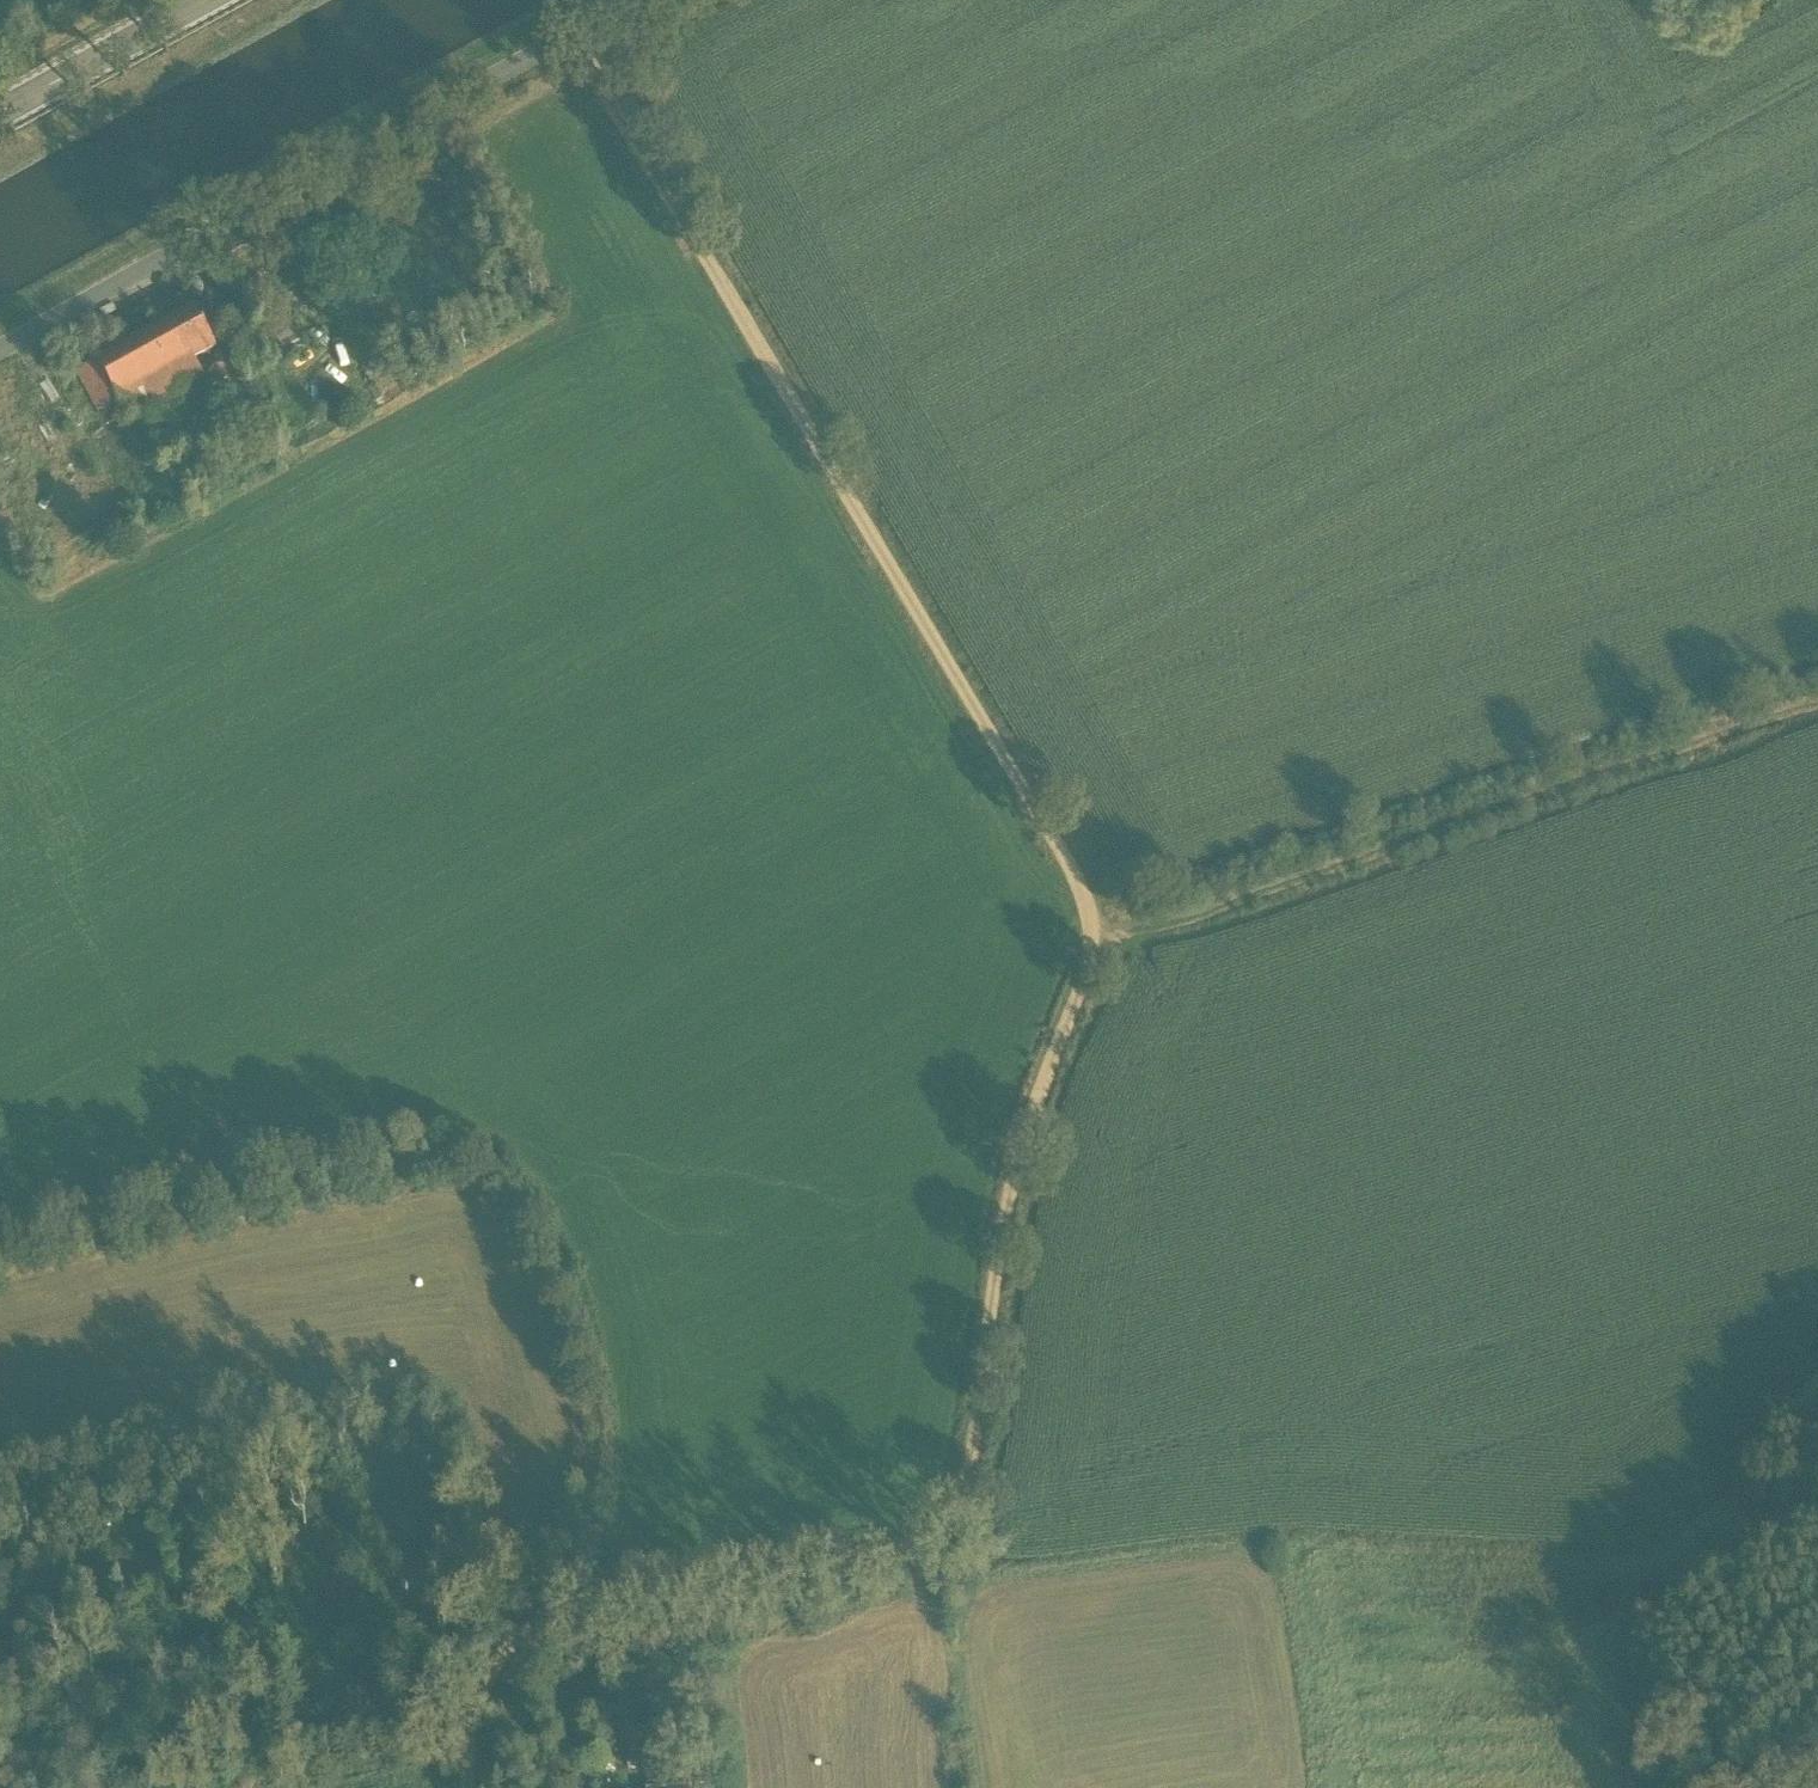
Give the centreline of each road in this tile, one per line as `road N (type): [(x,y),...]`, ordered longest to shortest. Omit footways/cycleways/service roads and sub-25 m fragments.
road 1 (track): [(573,35),(1069,871),(1092,934),(1079,1003),(1021,1138),(970,1453),(961,1495),(943,1526),(913,1548),(869,1562),(547,1621),(478,1680),(468,1787)]
road 2 (track): [(1092,934),(1160,926),(1817,704)]
road 3 (unclassified): [(0,351),(638,0)]
road 4 (secondary): [(0,115),(210,0)]

